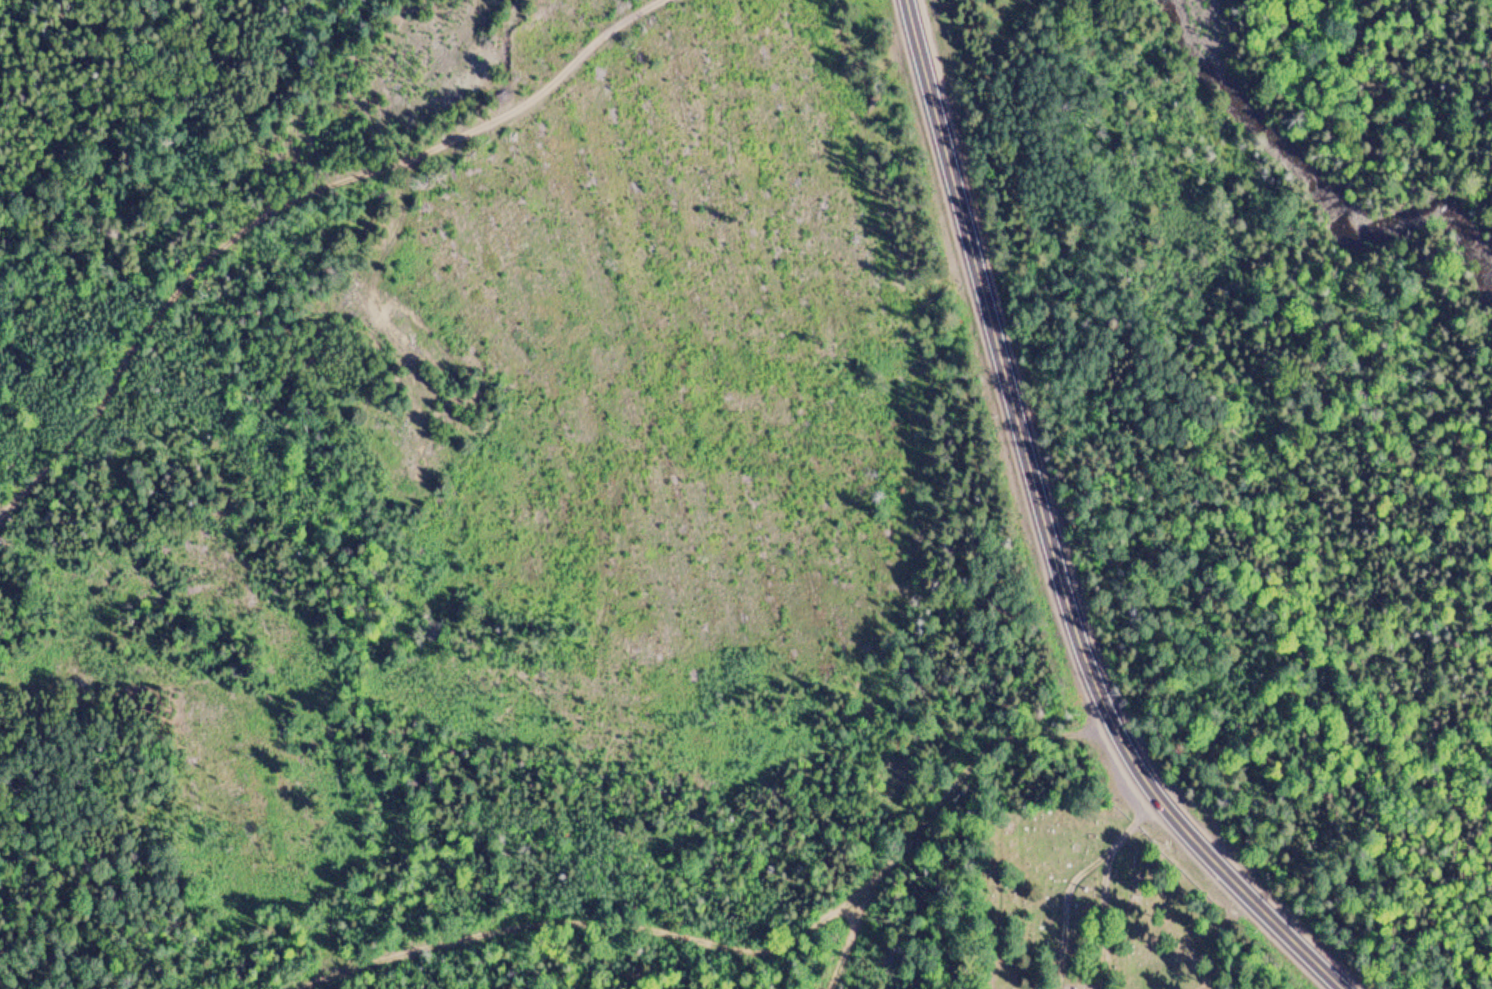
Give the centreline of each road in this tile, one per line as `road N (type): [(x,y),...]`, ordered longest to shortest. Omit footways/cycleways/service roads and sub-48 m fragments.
road 1 (primary): [(1340,988),(1184,828),(1101,703),(1060,583),(906,0)]

